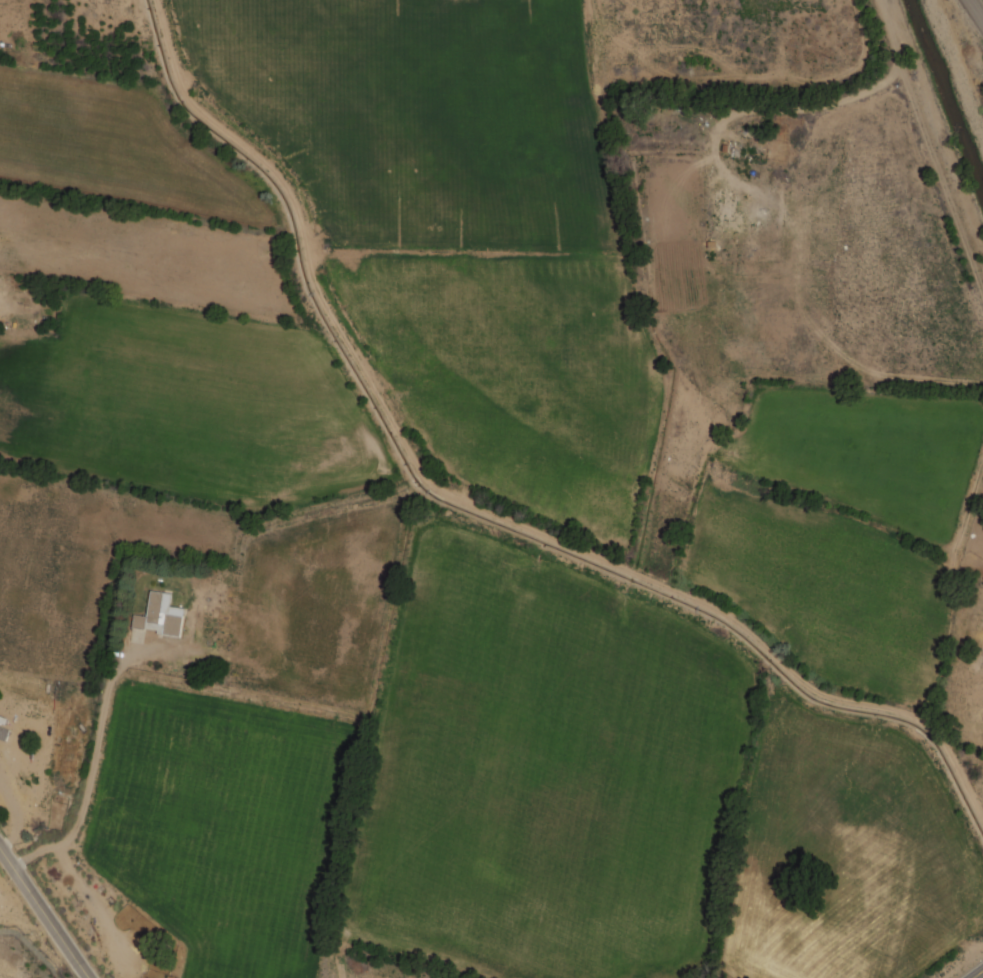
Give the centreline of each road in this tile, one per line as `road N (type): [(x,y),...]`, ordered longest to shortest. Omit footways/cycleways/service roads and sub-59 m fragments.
road 1 (residential): [(88,977),(0,847)]

